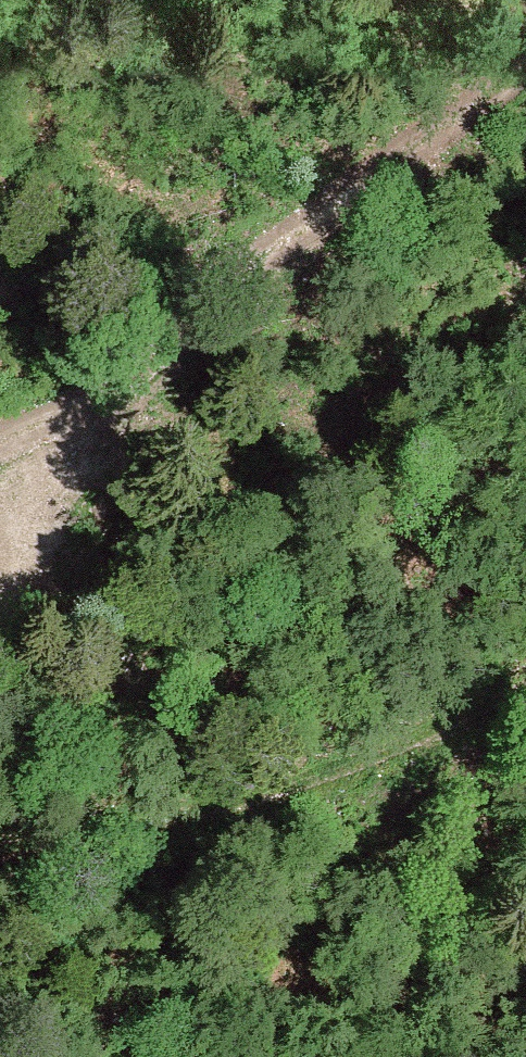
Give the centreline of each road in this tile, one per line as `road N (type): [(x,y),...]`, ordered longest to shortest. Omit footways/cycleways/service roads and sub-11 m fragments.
road 1 (track): [(110,391),(525,67)]
road 2 (track): [(0,862),(337,774)]
road 3 (track): [(0,438),(110,391),(40,520),(0,571)]
road 4 (track): [(525,697),(337,774)]

